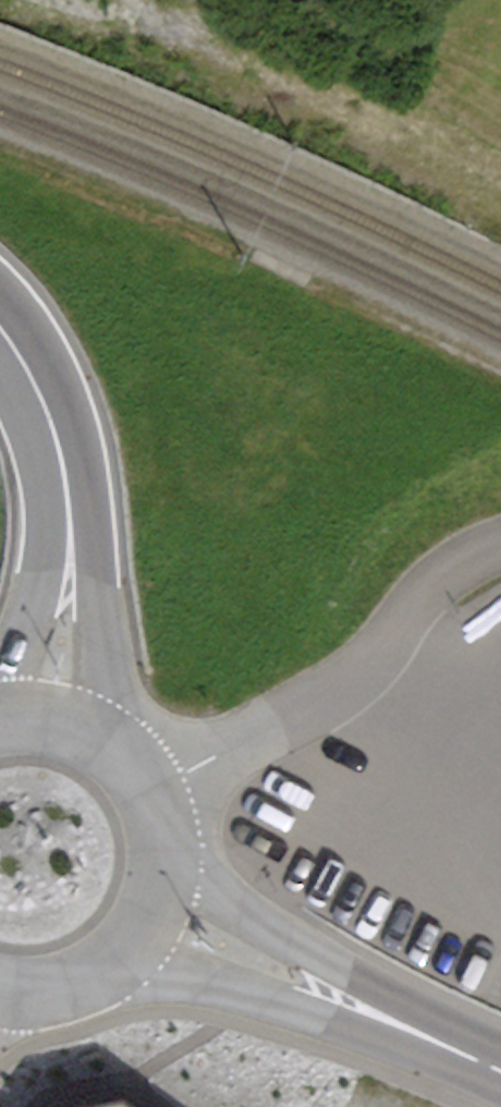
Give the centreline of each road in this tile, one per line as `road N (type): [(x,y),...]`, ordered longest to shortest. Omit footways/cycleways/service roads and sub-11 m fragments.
road 1 (primary): [(0,470),(353,433),(500,393)]
road 2 (tertiary): [(92,998),(183,983),(238,991),(500,1078)]
road 3 (tertiary): [(500,1065),(238,909),(213,883),(176,810)]
road 4 (tertiary): [(134,742),(114,696),(68,499)]
road 5 (tertiary): [(92,998),(150,952),(169,920),(180,884),(176,810)]
road 6 (tertiary): [(0,314),(56,421),(68,499)]
road 7 (tertiary): [(68,499),(22,645),(0,678)]
road 8 (tertiary): [(134,742),(96,716),(52,702),(0,703)]

